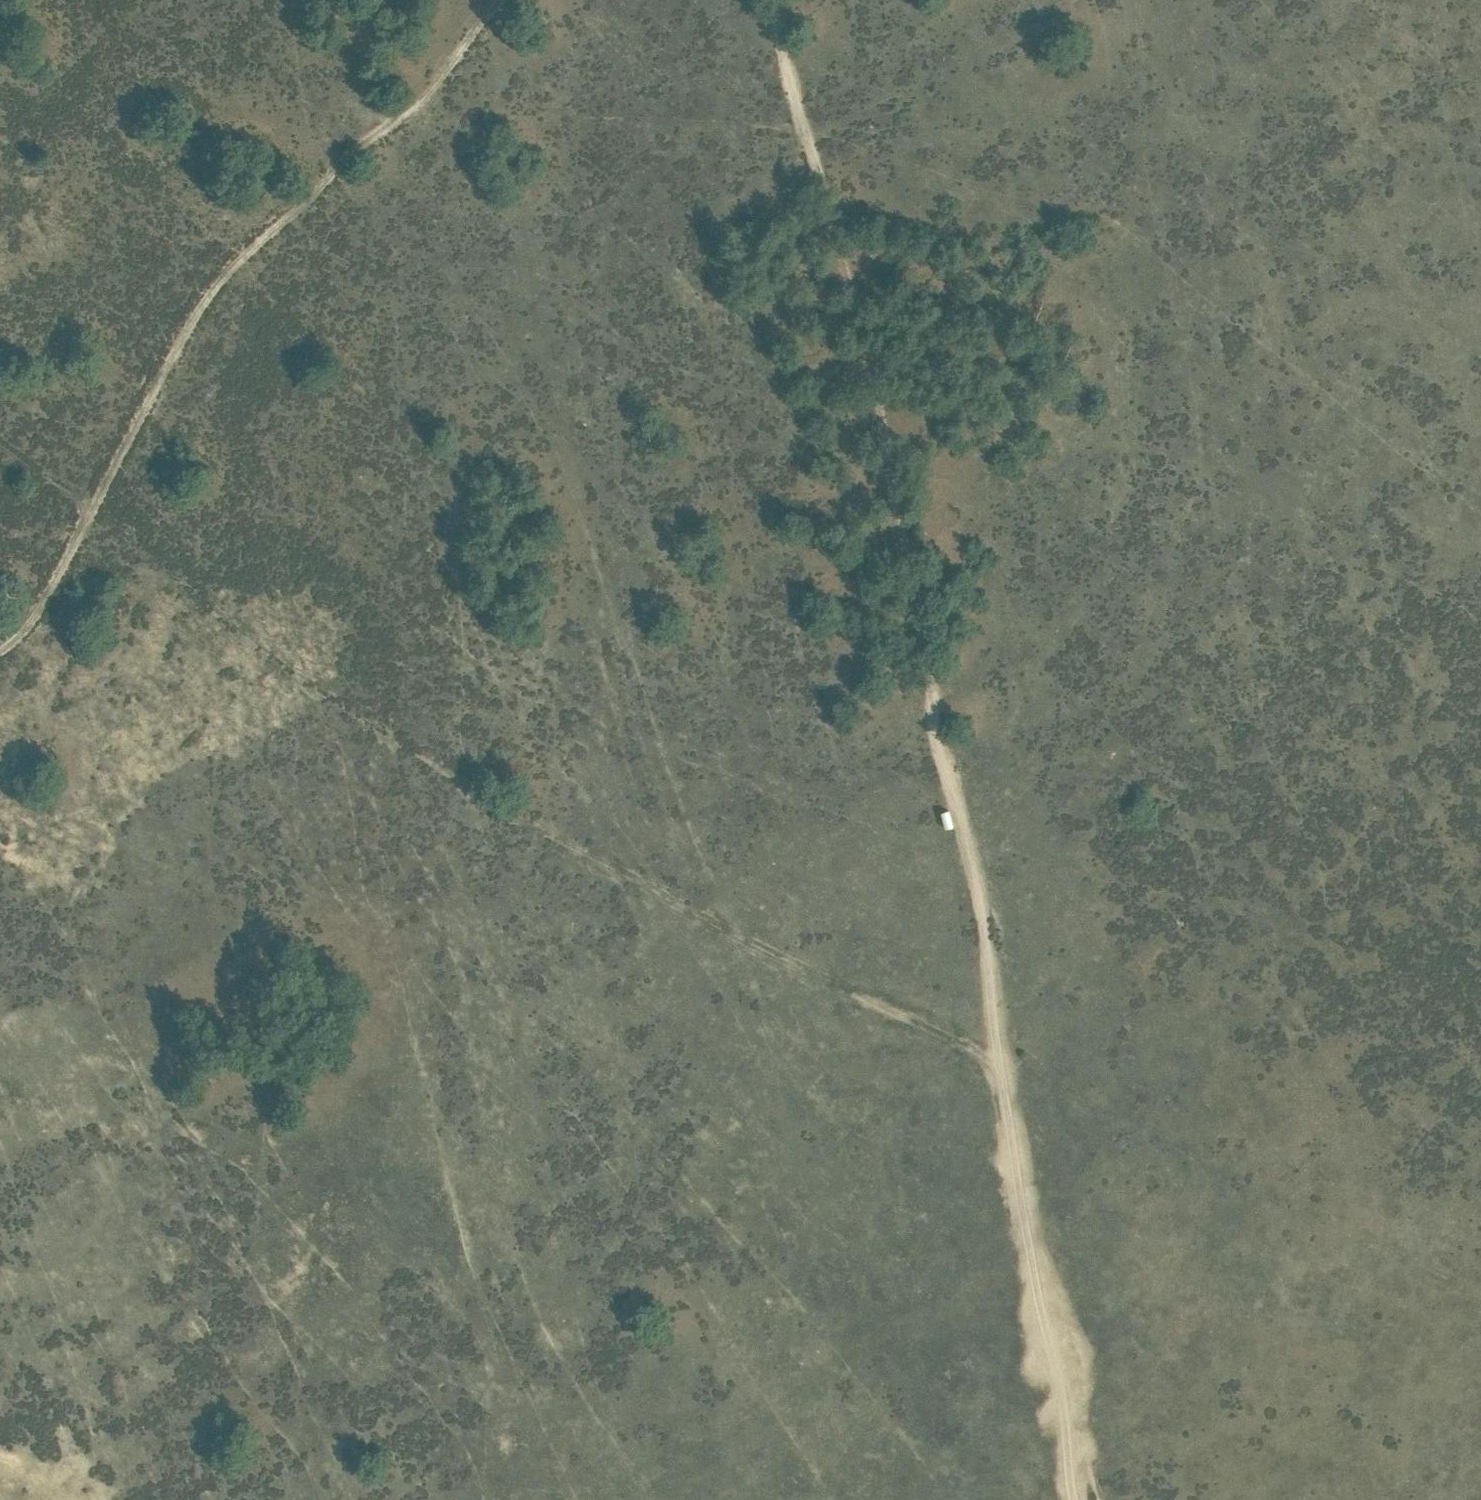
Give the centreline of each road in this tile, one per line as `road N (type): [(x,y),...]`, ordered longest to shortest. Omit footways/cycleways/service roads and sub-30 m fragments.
road 1 (track): [(772,0),(881,416),(936,719),(981,908),(1000,1070),(1079,1499)]
road 2 (track): [(93,506),(131,531),(241,638),(452,778),(476,803),(1000,1070)]
road 3 (track): [(0,646),(39,608),(208,289),(350,151),(417,105),(497,0)]

